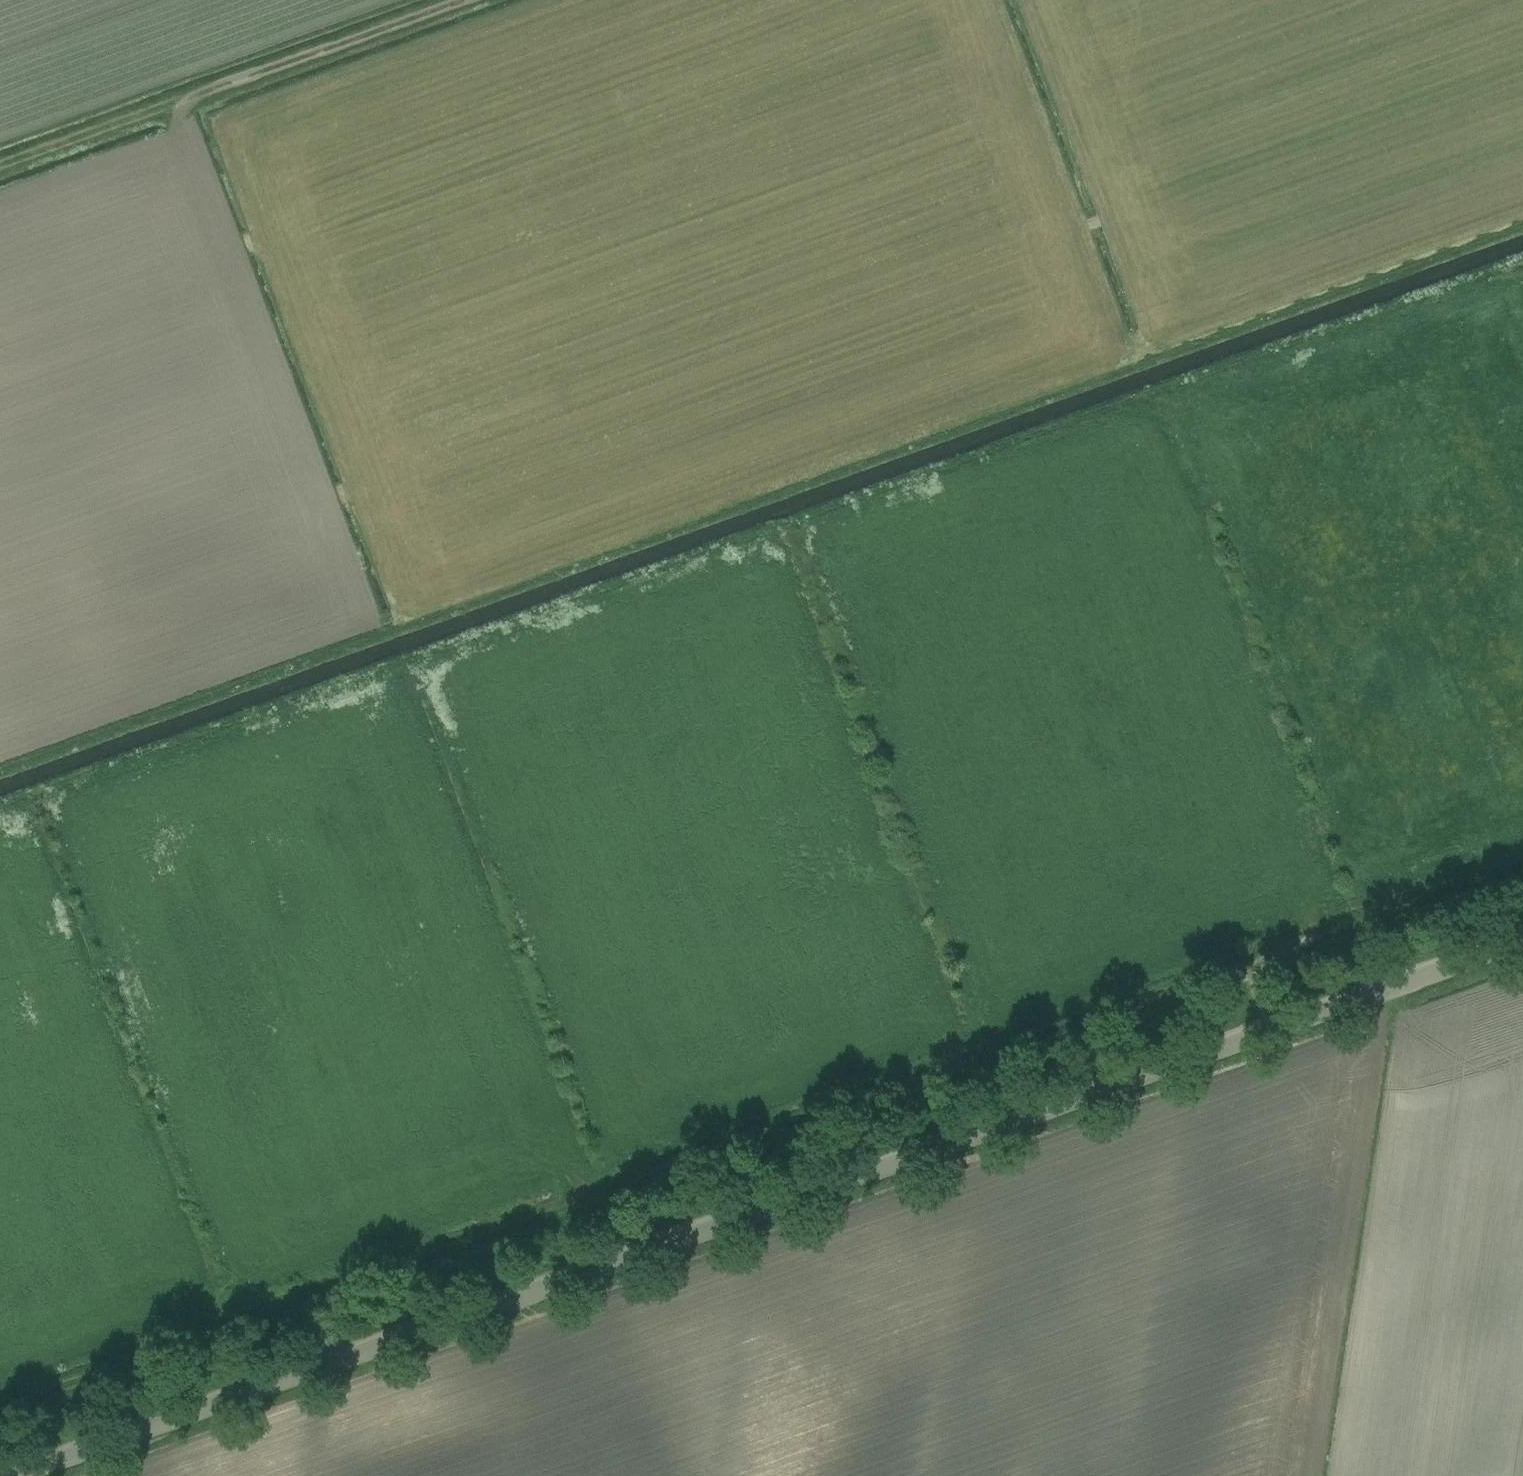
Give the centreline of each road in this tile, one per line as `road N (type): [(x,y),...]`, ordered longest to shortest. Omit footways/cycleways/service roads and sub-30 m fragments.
road 1 (tertiary): [(18,1475),(1522,942)]
road 2 (track): [(461,0),(0,165)]

